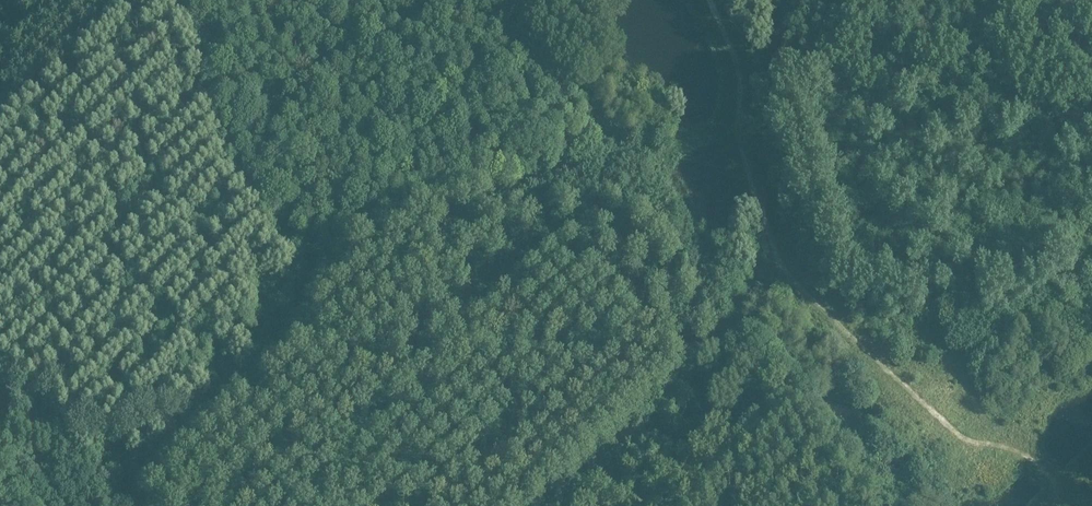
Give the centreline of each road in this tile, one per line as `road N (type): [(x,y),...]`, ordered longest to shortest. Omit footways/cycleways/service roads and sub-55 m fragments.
road 1 (track): [(1027,505),(775,255),(710,0)]

